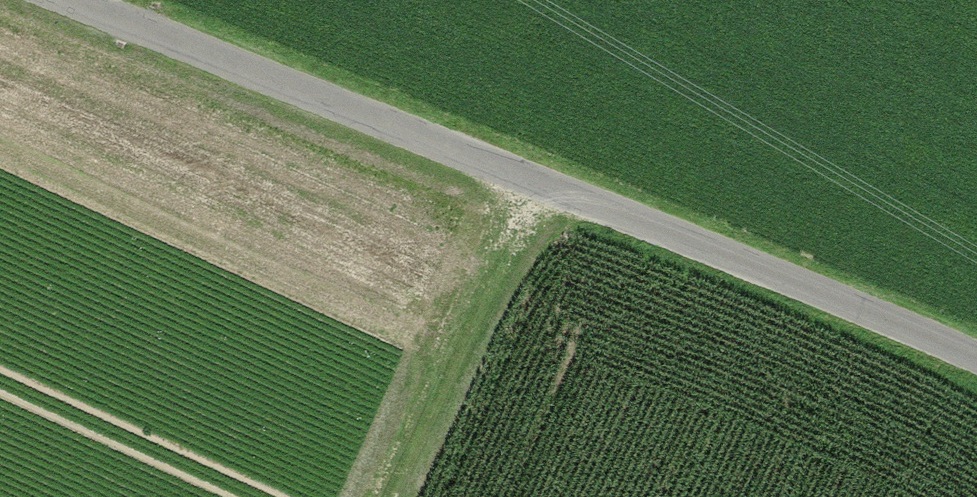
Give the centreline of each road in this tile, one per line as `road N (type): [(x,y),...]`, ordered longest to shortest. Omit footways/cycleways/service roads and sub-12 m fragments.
road 1 (unclassified): [(79,0),(976,351)]
road 2 (track): [(544,181),(403,496)]

